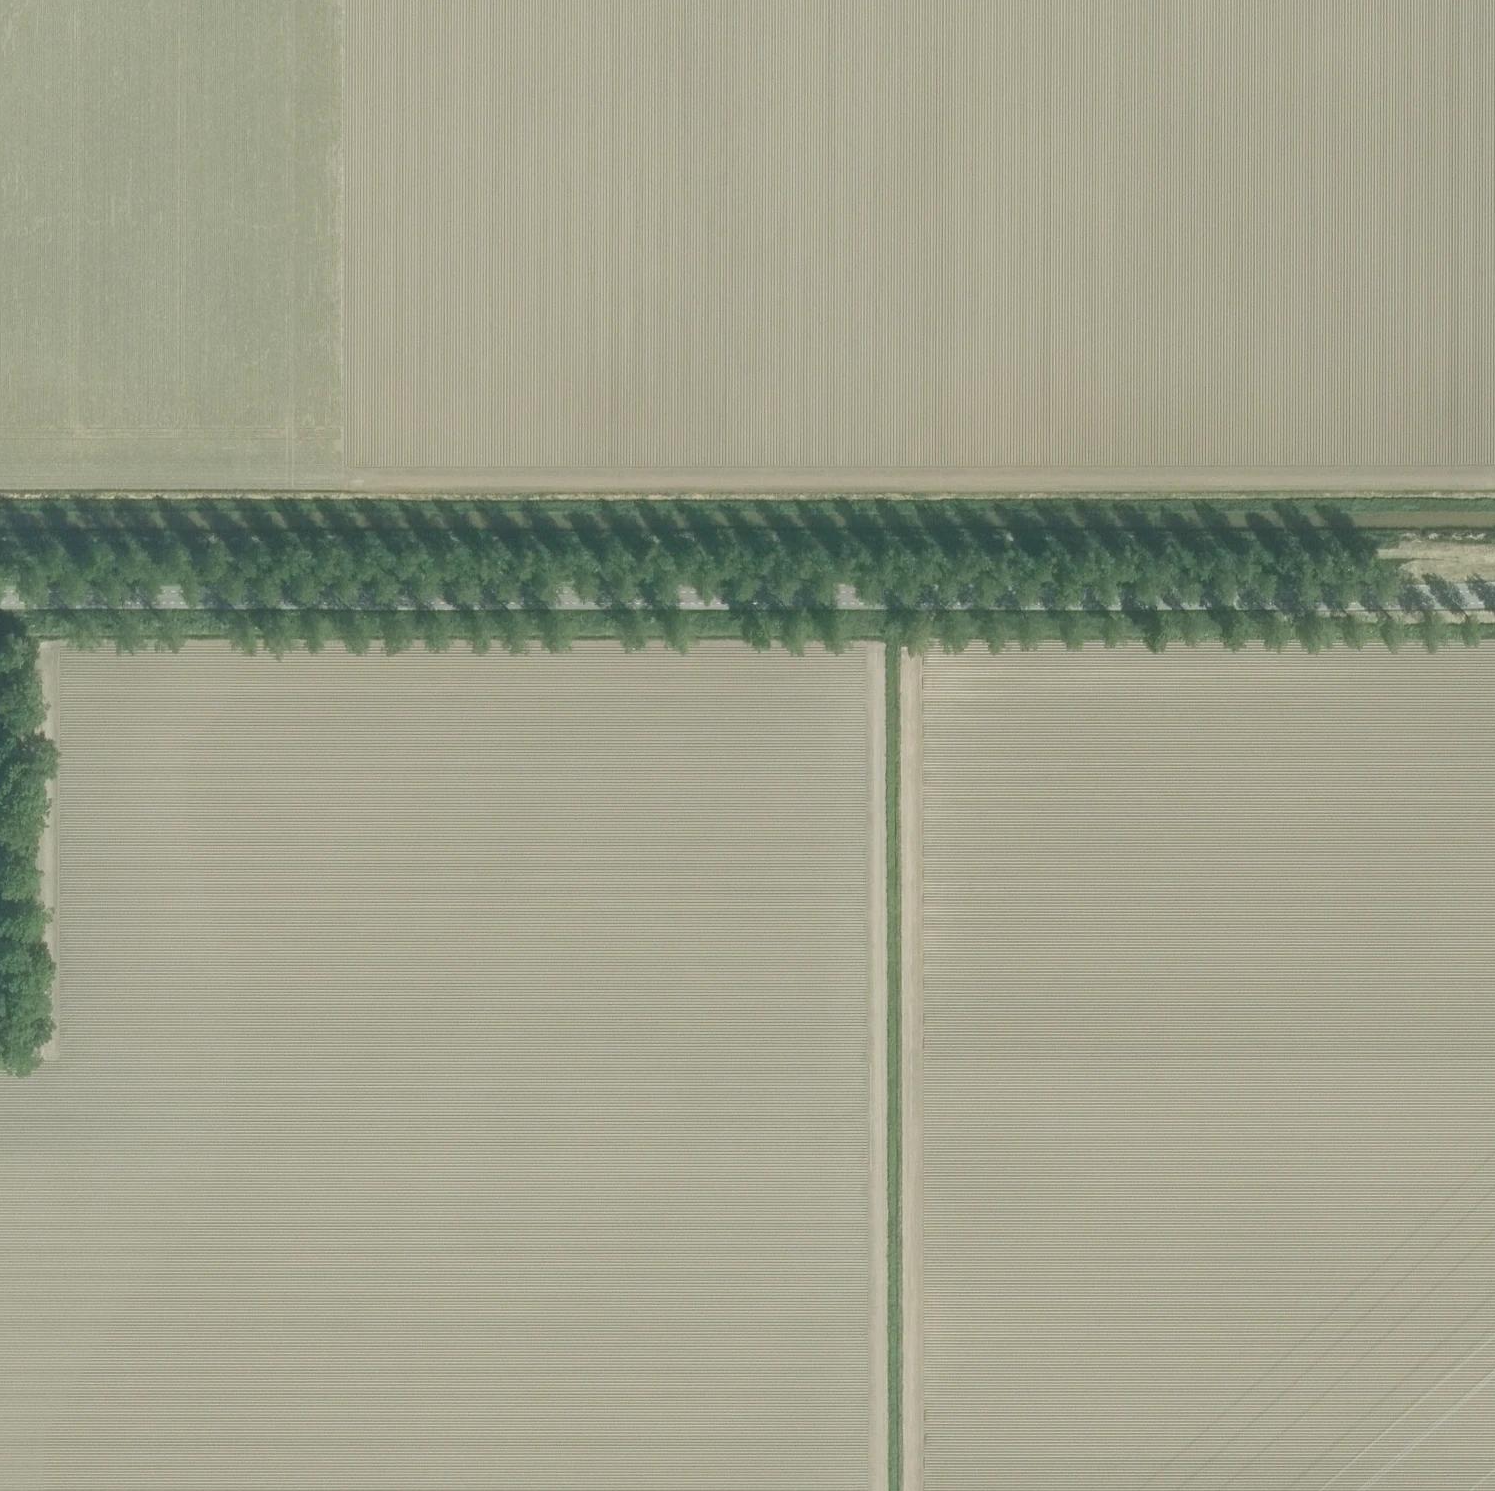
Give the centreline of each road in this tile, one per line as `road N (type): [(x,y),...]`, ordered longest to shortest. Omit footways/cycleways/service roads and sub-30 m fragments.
road 1 (unclassified): [(0,599),(1494,596)]

